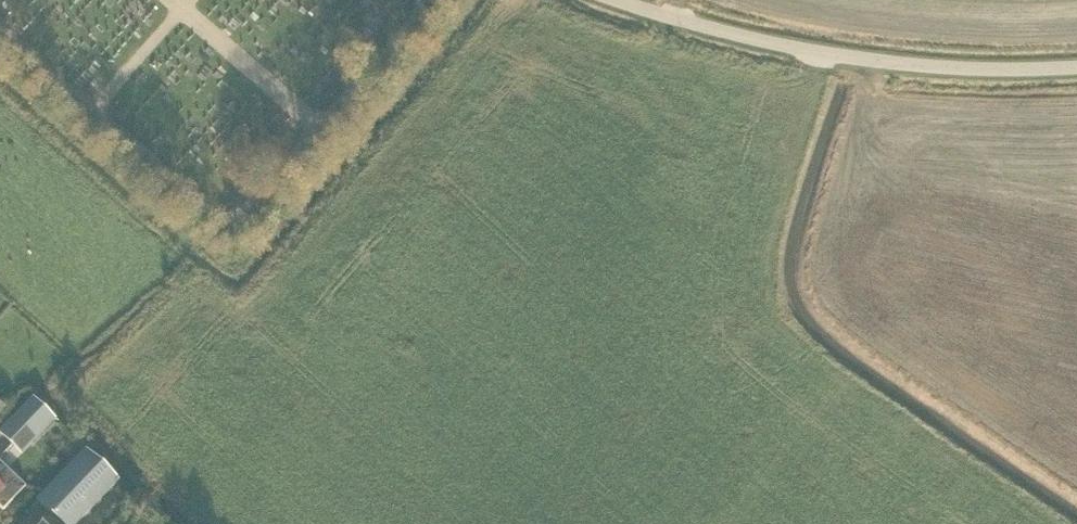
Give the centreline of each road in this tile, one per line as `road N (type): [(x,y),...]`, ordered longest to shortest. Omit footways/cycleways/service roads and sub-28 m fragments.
road 1 (unclassified): [(617,0),(773,44),(866,60),(1076,67)]

